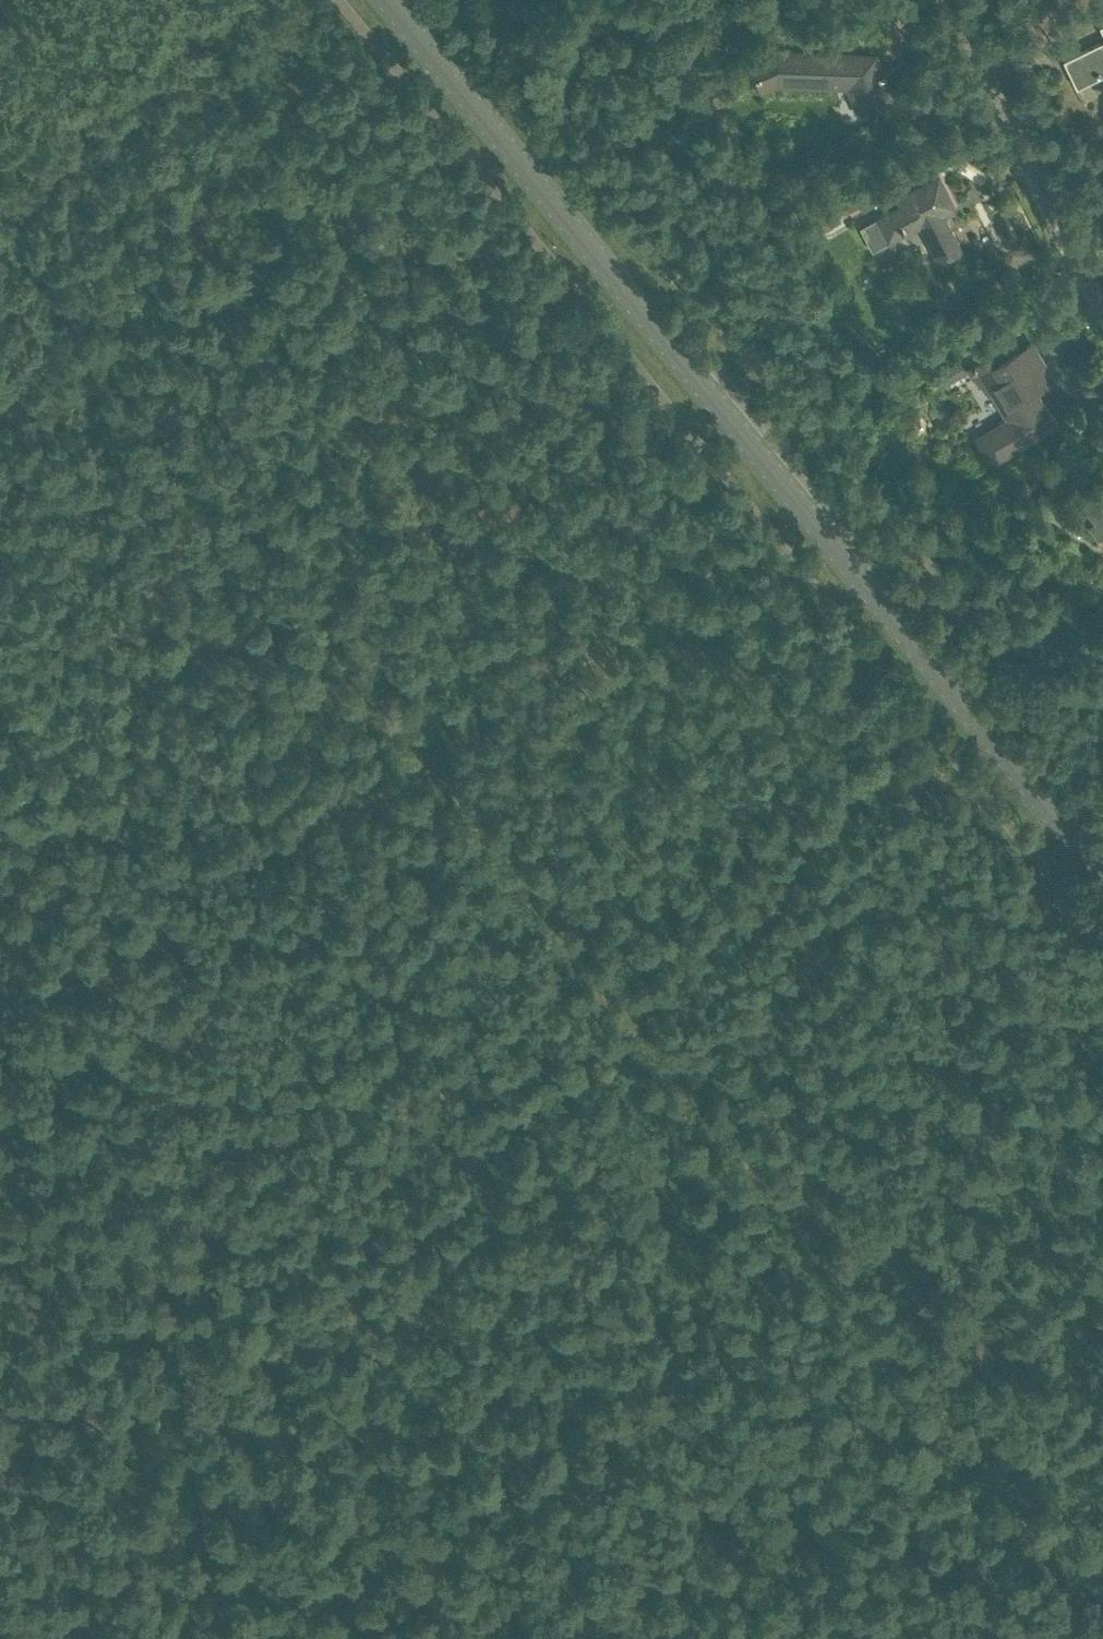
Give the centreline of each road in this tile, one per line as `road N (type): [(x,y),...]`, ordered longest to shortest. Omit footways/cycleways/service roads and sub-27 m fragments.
road 1 (primary): [(1102,889),(380,0)]
road 2 (residential): [(943,0),(1102,313)]

